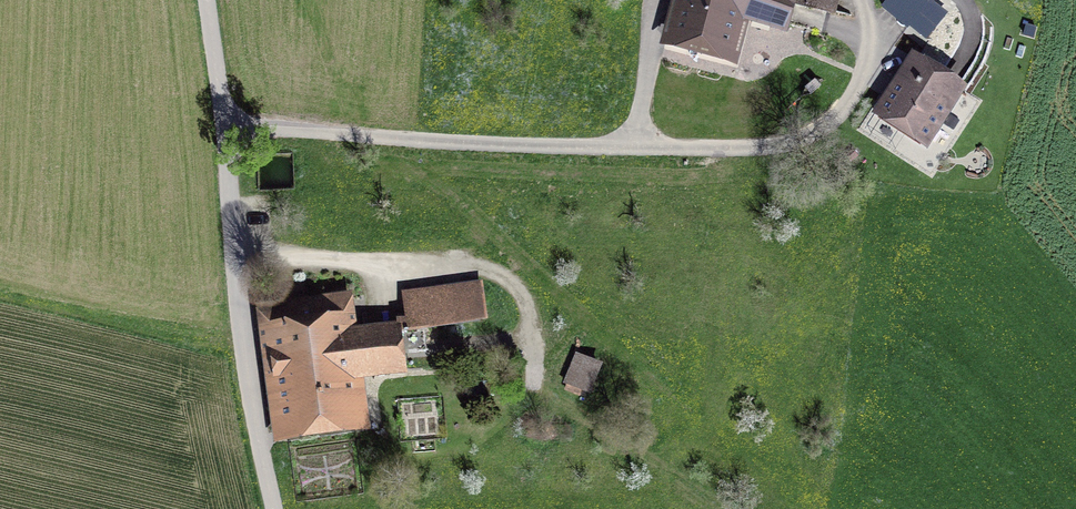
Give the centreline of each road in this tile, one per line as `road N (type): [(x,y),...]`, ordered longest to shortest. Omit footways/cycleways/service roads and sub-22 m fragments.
road 1 (track): [(855,0),(866,21),(866,54),(856,83),(812,134),(780,145),(686,154),(222,128)]
road 2 (unclassified): [(204,0),(249,384),(274,508)]
road 3 (track): [(232,253),(362,270),(451,270),(512,283),(532,321),(533,388)]
road 4 (track): [(658,0),(639,152)]

